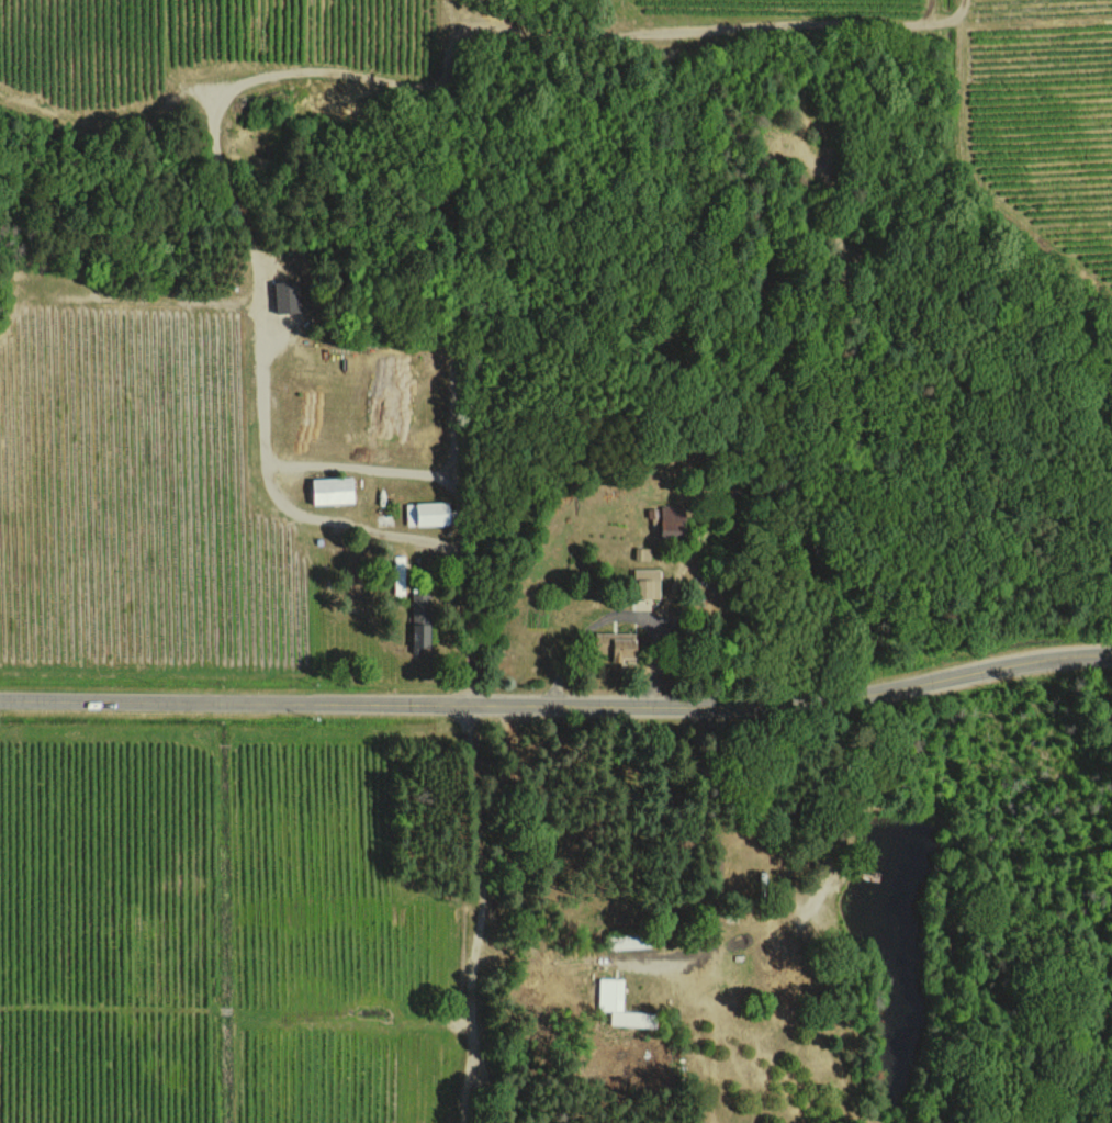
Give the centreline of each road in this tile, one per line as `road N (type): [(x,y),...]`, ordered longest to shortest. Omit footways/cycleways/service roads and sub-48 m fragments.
road 1 (tertiary): [(1111,660),(978,674),(924,692),(833,704),(683,711),(0,703)]

